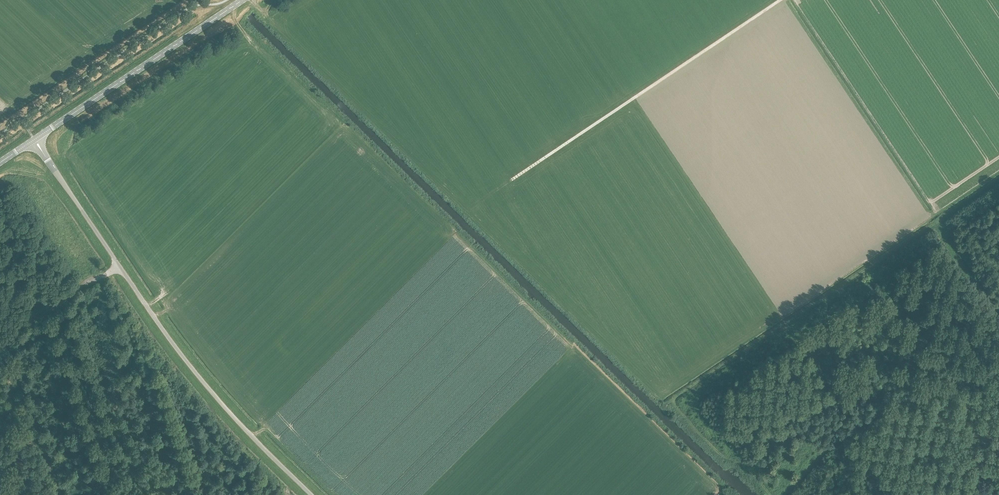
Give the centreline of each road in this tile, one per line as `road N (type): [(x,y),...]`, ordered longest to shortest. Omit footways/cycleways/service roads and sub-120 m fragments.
road 1 (unclassified): [(311,494),(191,368),(35,140)]
road 2 (secondary): [(35,140),(243,0)]

